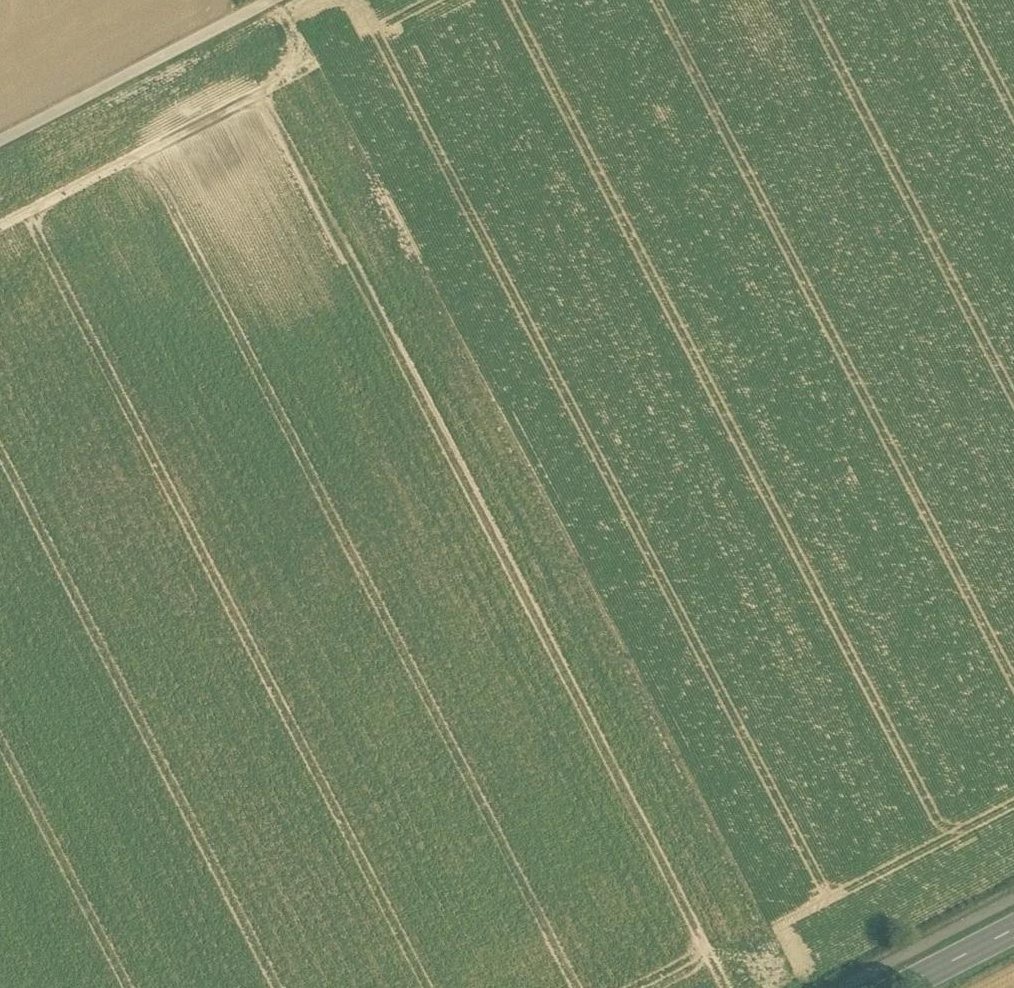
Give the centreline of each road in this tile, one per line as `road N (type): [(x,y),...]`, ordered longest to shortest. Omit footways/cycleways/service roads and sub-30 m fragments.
road 1 (track): [(308,0),(0,158)]
road 2 (secondary): [(1013,930),(900,987)]

